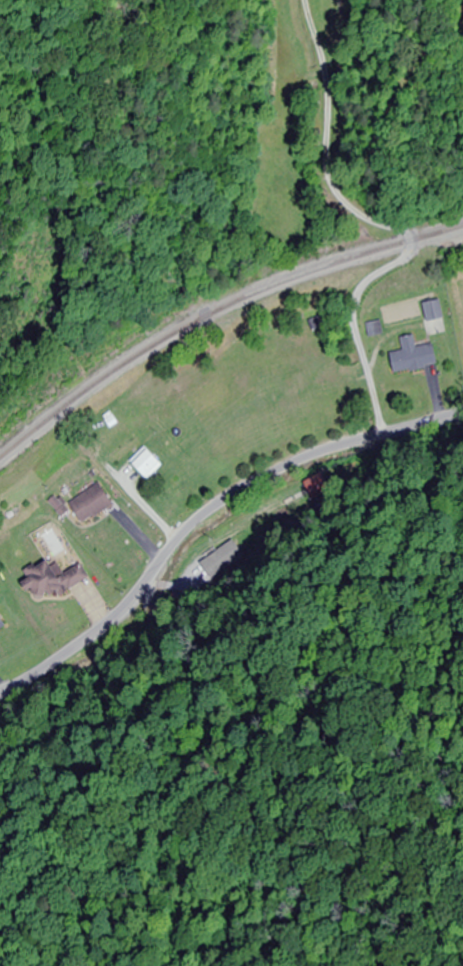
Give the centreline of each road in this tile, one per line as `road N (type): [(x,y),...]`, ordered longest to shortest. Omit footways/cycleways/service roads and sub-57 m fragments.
road 1 (secondary): [(462,411),(320,450),(236,489),(187,529),(121,610),(0,692)]

